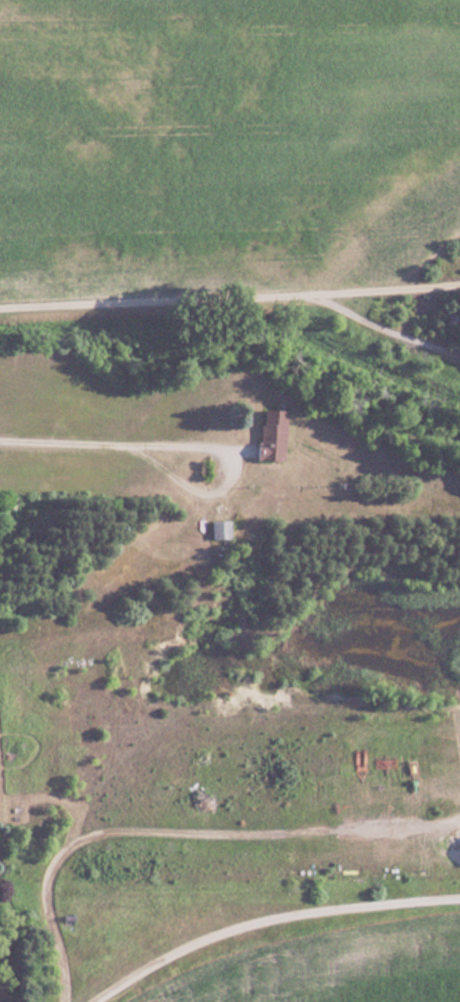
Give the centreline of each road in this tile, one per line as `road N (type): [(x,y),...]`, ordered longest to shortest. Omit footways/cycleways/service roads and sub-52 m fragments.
road 1 (residential): [(0,304),(309,298),(418,282),(459,287)]

